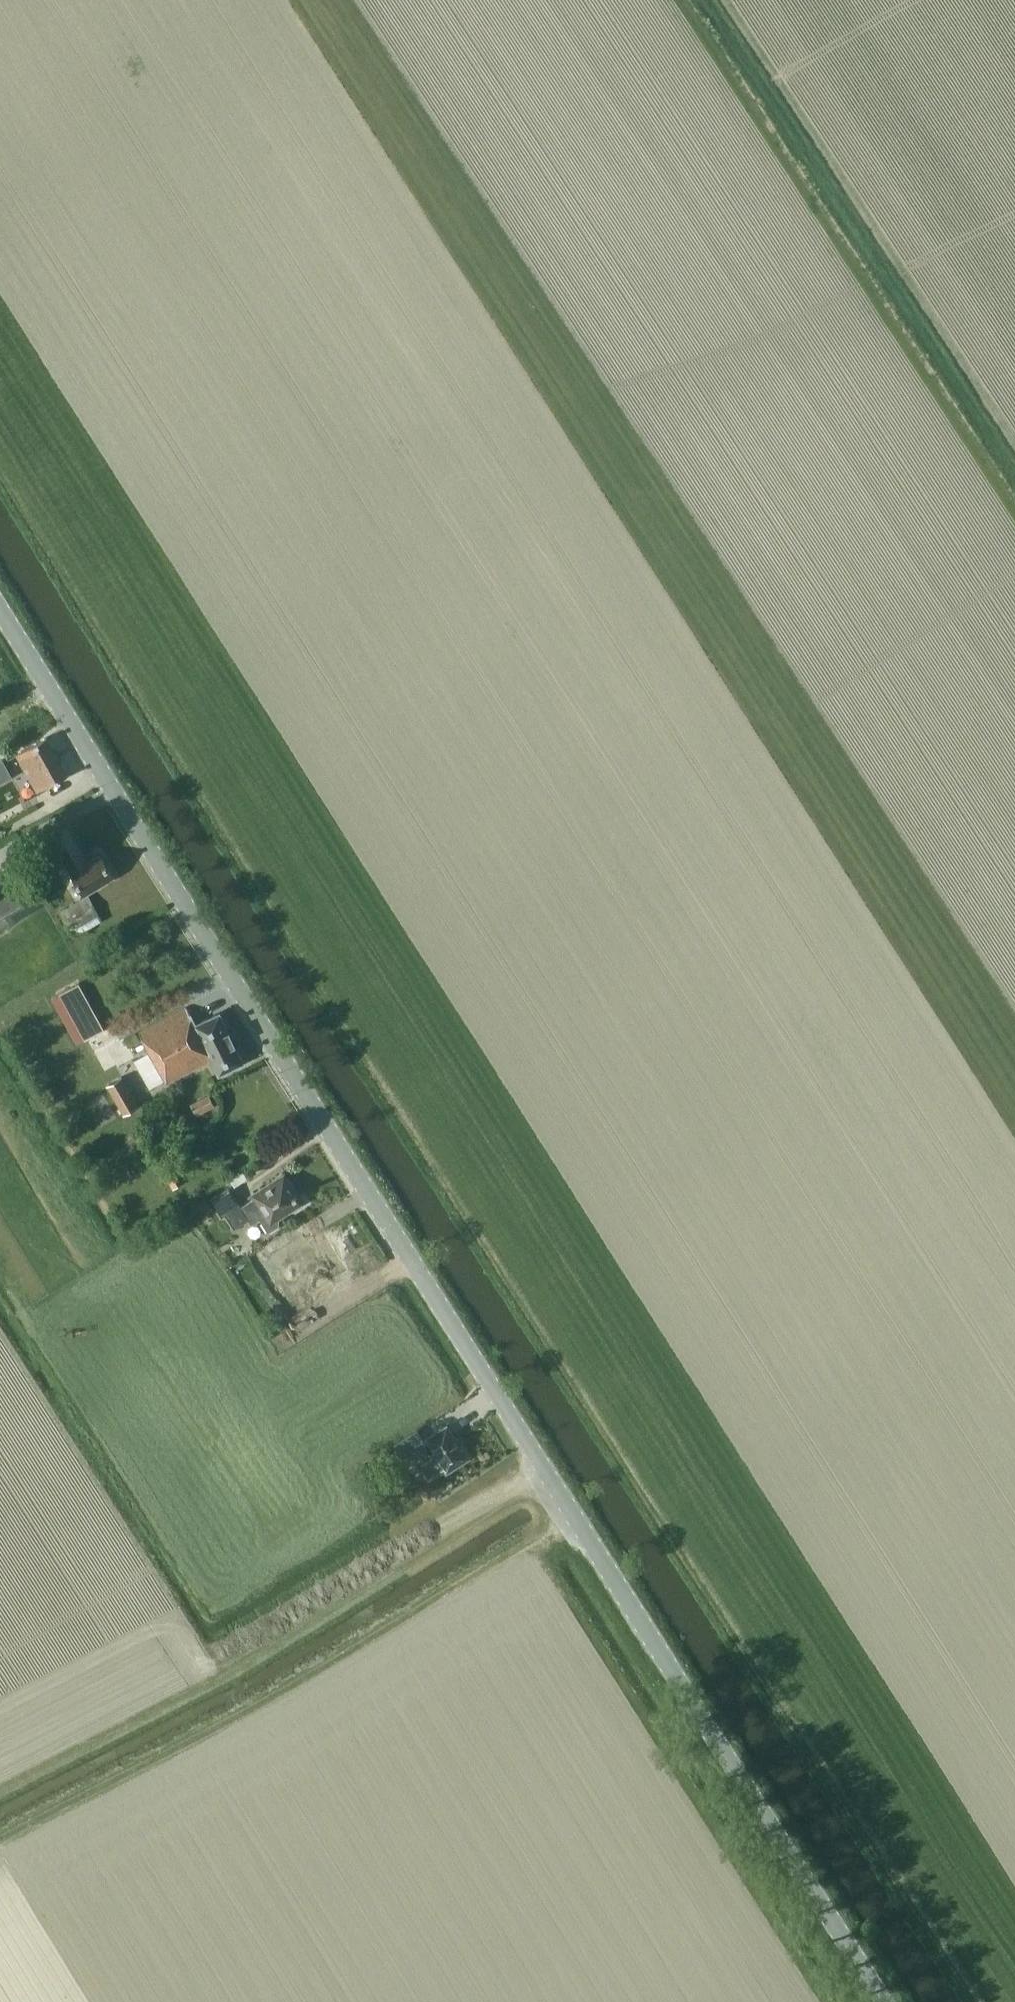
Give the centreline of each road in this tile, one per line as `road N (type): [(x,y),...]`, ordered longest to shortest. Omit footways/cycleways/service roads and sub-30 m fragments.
road 1 (tertiary): [(882,2001),(0,615)]

